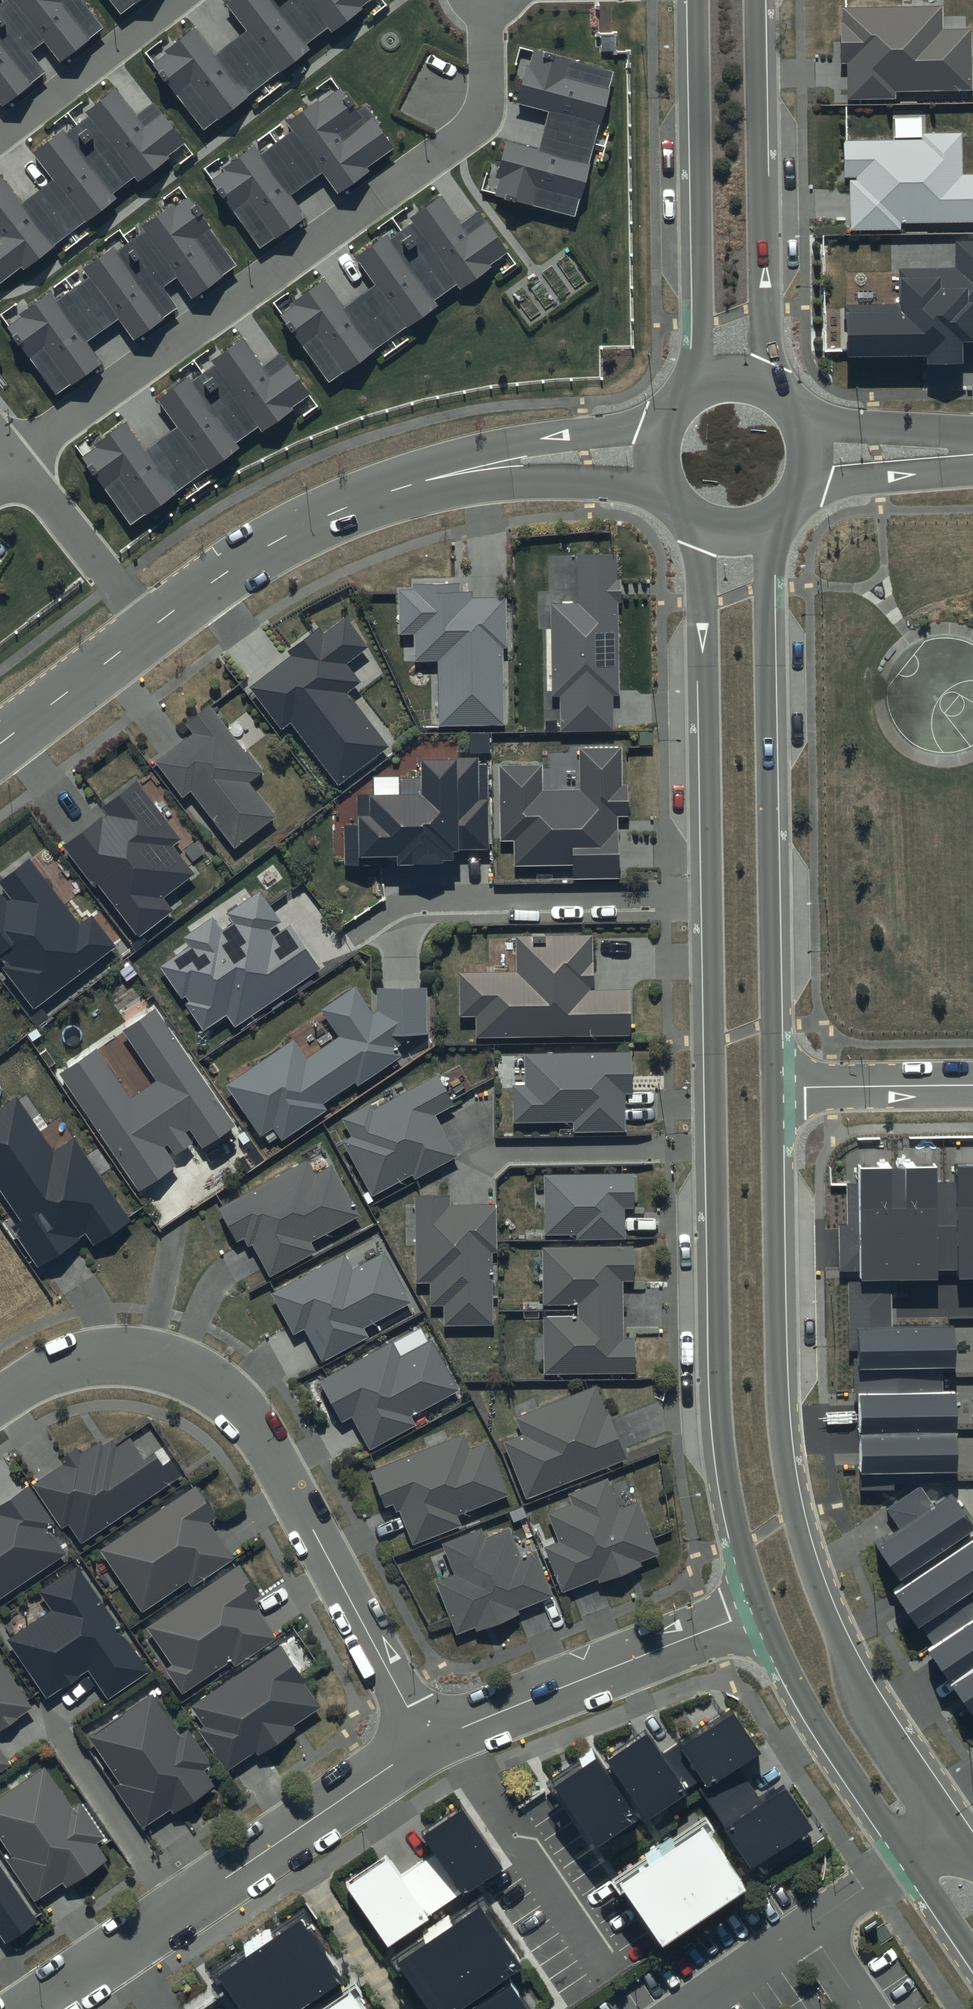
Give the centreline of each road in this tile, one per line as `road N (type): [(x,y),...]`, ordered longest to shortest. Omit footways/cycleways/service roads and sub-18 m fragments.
road 1 (residential): [(762,1612),(731,1497),(719,1380),(706,524)]
road 2 (residential): [(773,1087),(778,1398),(793,1514),(847,1660),(972,1854)]
road 3 (residential): [(0,1400),(86,1358),(133,1354),(217,1387),(255,1425),(428,1743)]
road 4 (residential): [(482,466),(357,500),(261,550),(0,747)]
road 5 (residential): [(764,523),(773,1087)]
road 6 (residential): [(428,1743),(26,2008)]
road 7 (residential): [(972,1947),(802,1700),(762,1612)]
road 8 (residential): [(758,0),(768,389)]
road 9 (residential): [(703,387),(696,0)]
road 10 (residential): [(762,1612),(428,1743)]
road 11 (residential): [(972,1085),(773,1087)]
road 12 (residential): [(482,466),(529,439),(665,428)]
road 13 (residential): [(667,487),(528,481),(482,466)]
road 14 (residential): [(801,423),(972,434)]
road 15 (residential): [(972,471),(802,486)]

